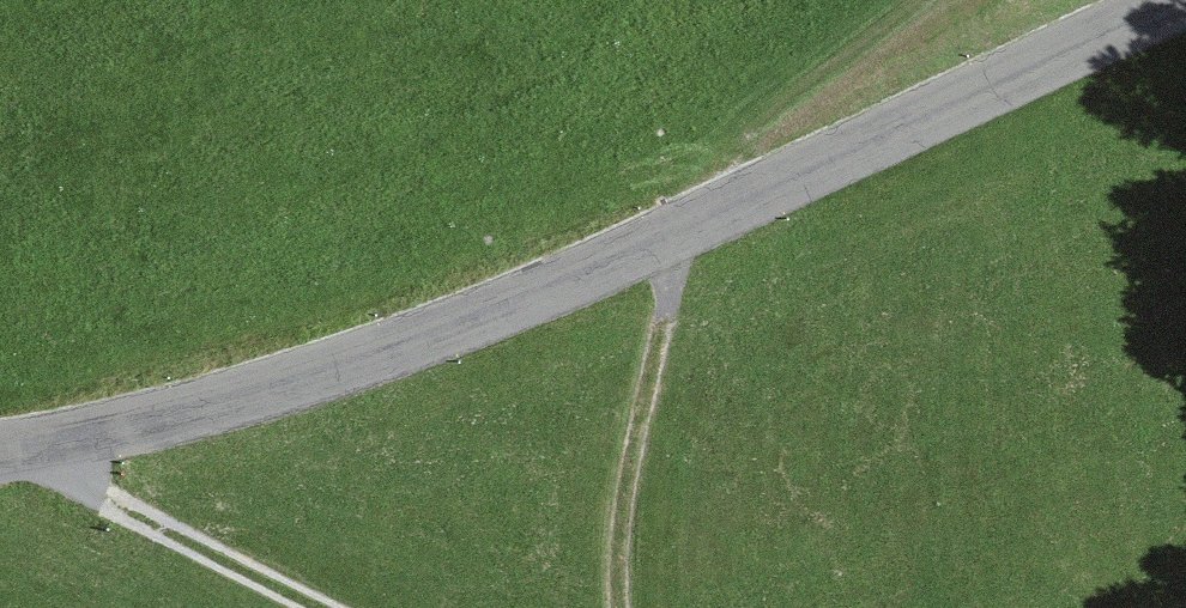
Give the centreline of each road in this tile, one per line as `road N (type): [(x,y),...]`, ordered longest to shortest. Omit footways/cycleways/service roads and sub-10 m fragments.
road 1 (tertiary): [(1185,1),(633,257),(280,392),(0,449)]
road 2 (track): [(627,607),(625,553),(678,236)]
road 3 (track): [(338,607),(9,449)]

